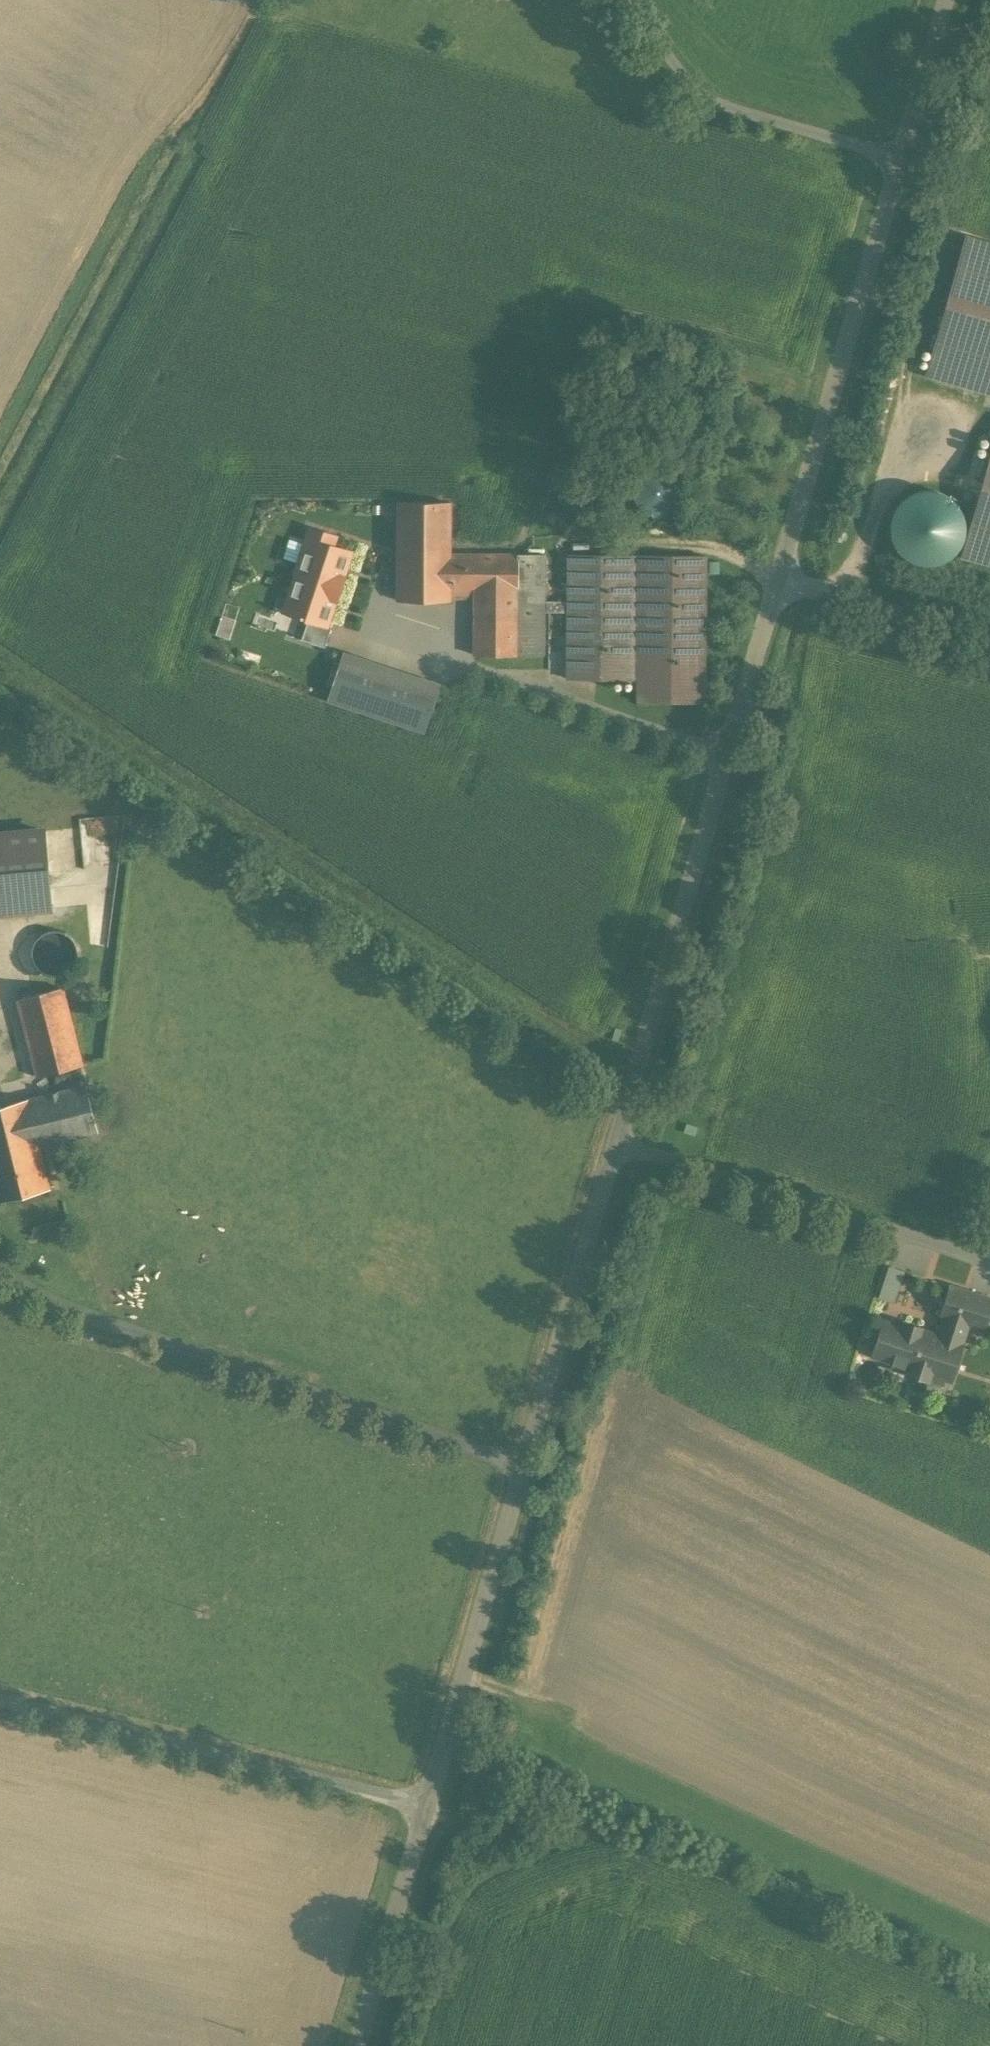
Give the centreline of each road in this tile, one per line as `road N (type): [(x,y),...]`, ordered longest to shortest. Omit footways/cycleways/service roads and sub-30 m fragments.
road 1 (unclassified): [(780,580),(723,751),(429,1808)]
road 2 (unclassified): [(948,0),(780,580)]
road 3 (unclassified): [(429,1808),(0,1702)]
road 4 (unclassified): [(429,1808),(360,2045)]
road 5 (unclassified): [(780,580),(989,635)]

